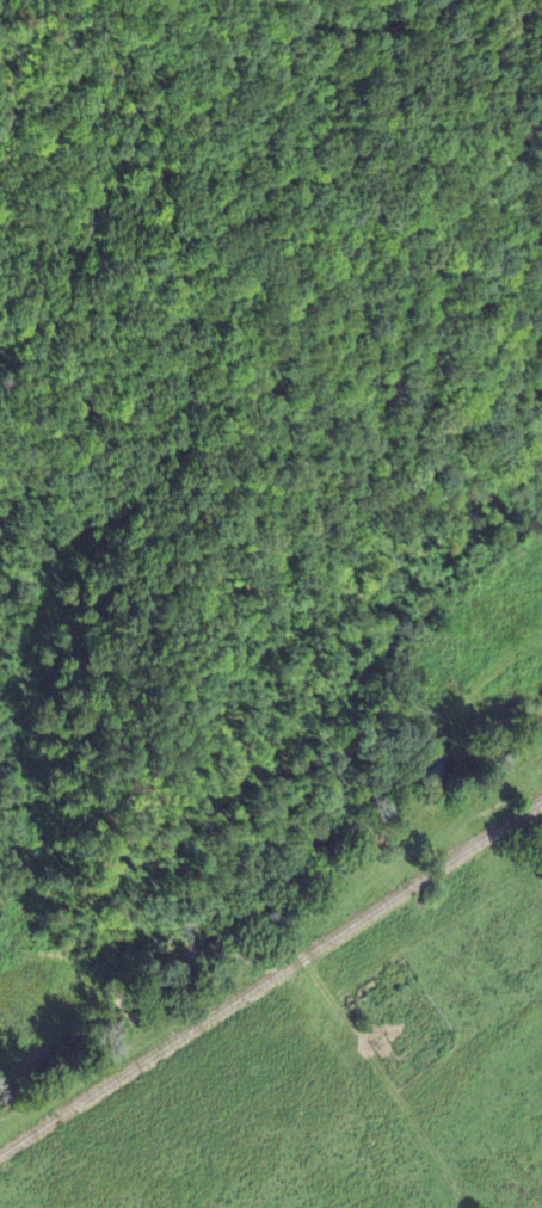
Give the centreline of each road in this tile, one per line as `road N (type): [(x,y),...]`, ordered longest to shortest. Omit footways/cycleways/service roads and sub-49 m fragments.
road 1 (track): [(469,1207),(304,956),(301,933),(455,822),(489,811),(541,764)]

